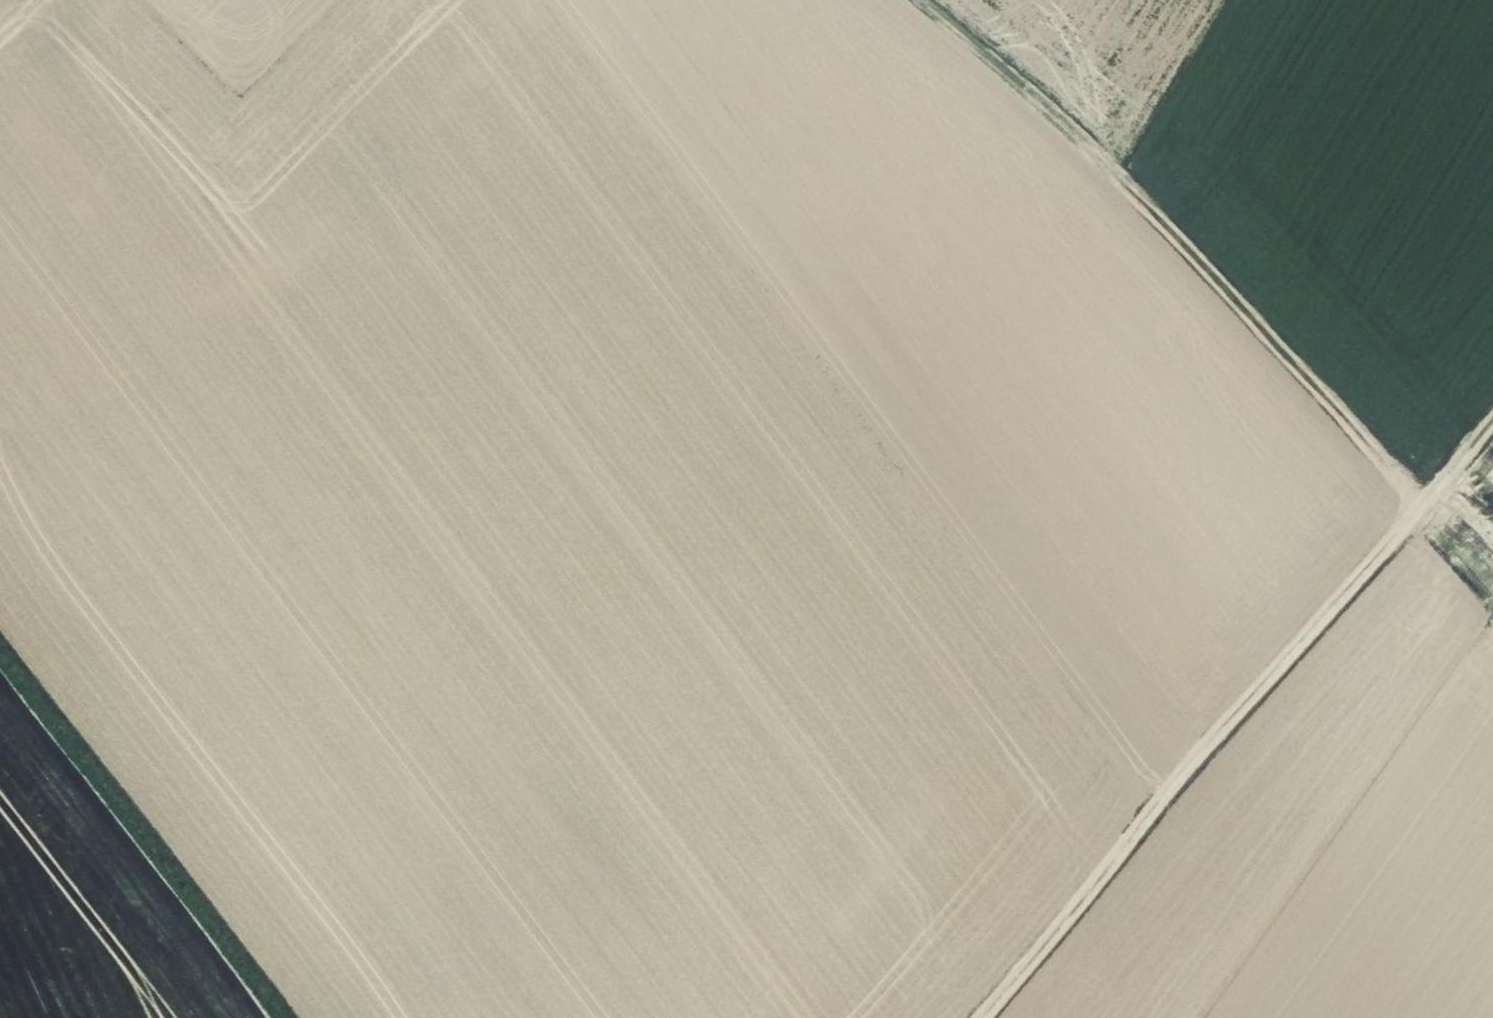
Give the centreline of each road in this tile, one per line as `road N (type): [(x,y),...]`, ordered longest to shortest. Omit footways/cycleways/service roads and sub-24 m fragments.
road 1 (track): [(977,1017),(1492,420)]

